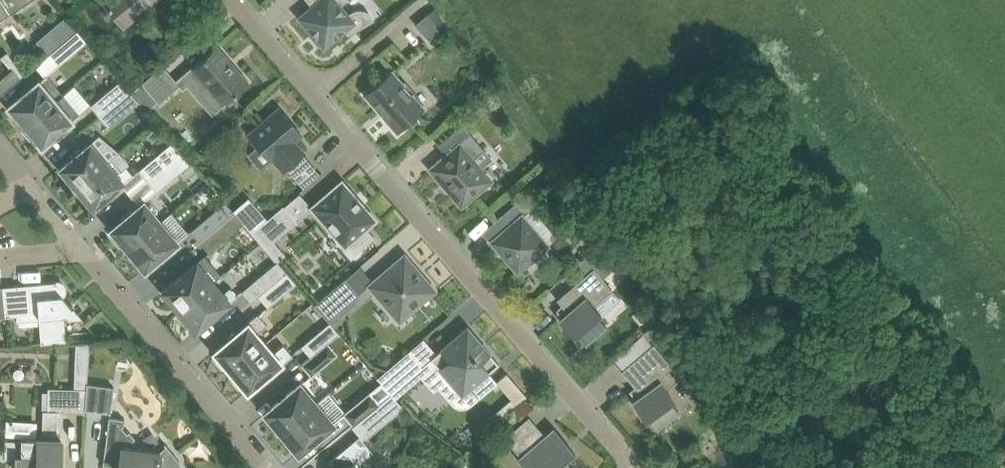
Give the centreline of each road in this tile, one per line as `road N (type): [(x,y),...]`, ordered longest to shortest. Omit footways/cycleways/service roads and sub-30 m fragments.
road 1 (residential): [(628,467),(231,0)]
road 2 (residential): [(264,467),(83,251)]

